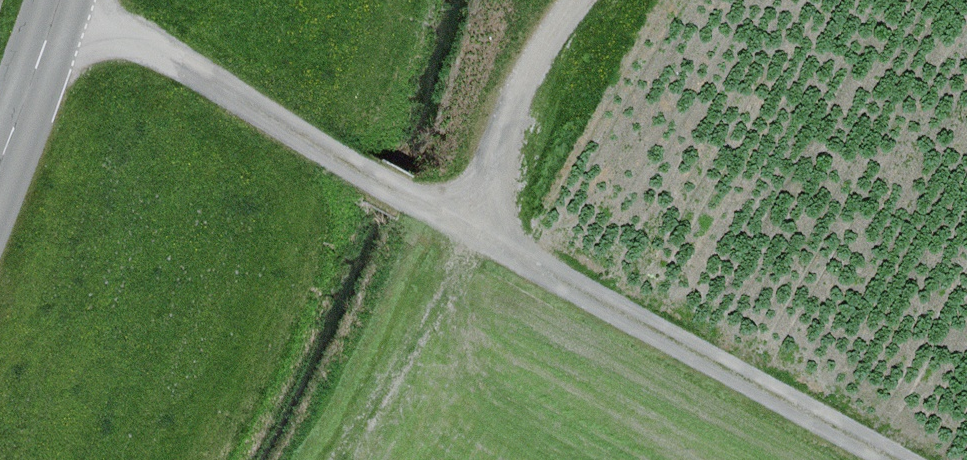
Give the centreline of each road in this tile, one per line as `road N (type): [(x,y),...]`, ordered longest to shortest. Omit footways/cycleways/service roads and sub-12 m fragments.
road 1 (track): [(886,459),(67,18)]
road 2 (track): [(586,0),(544,63),(466,227)]
road 3 (primary): [(0,181),(72,0)]

